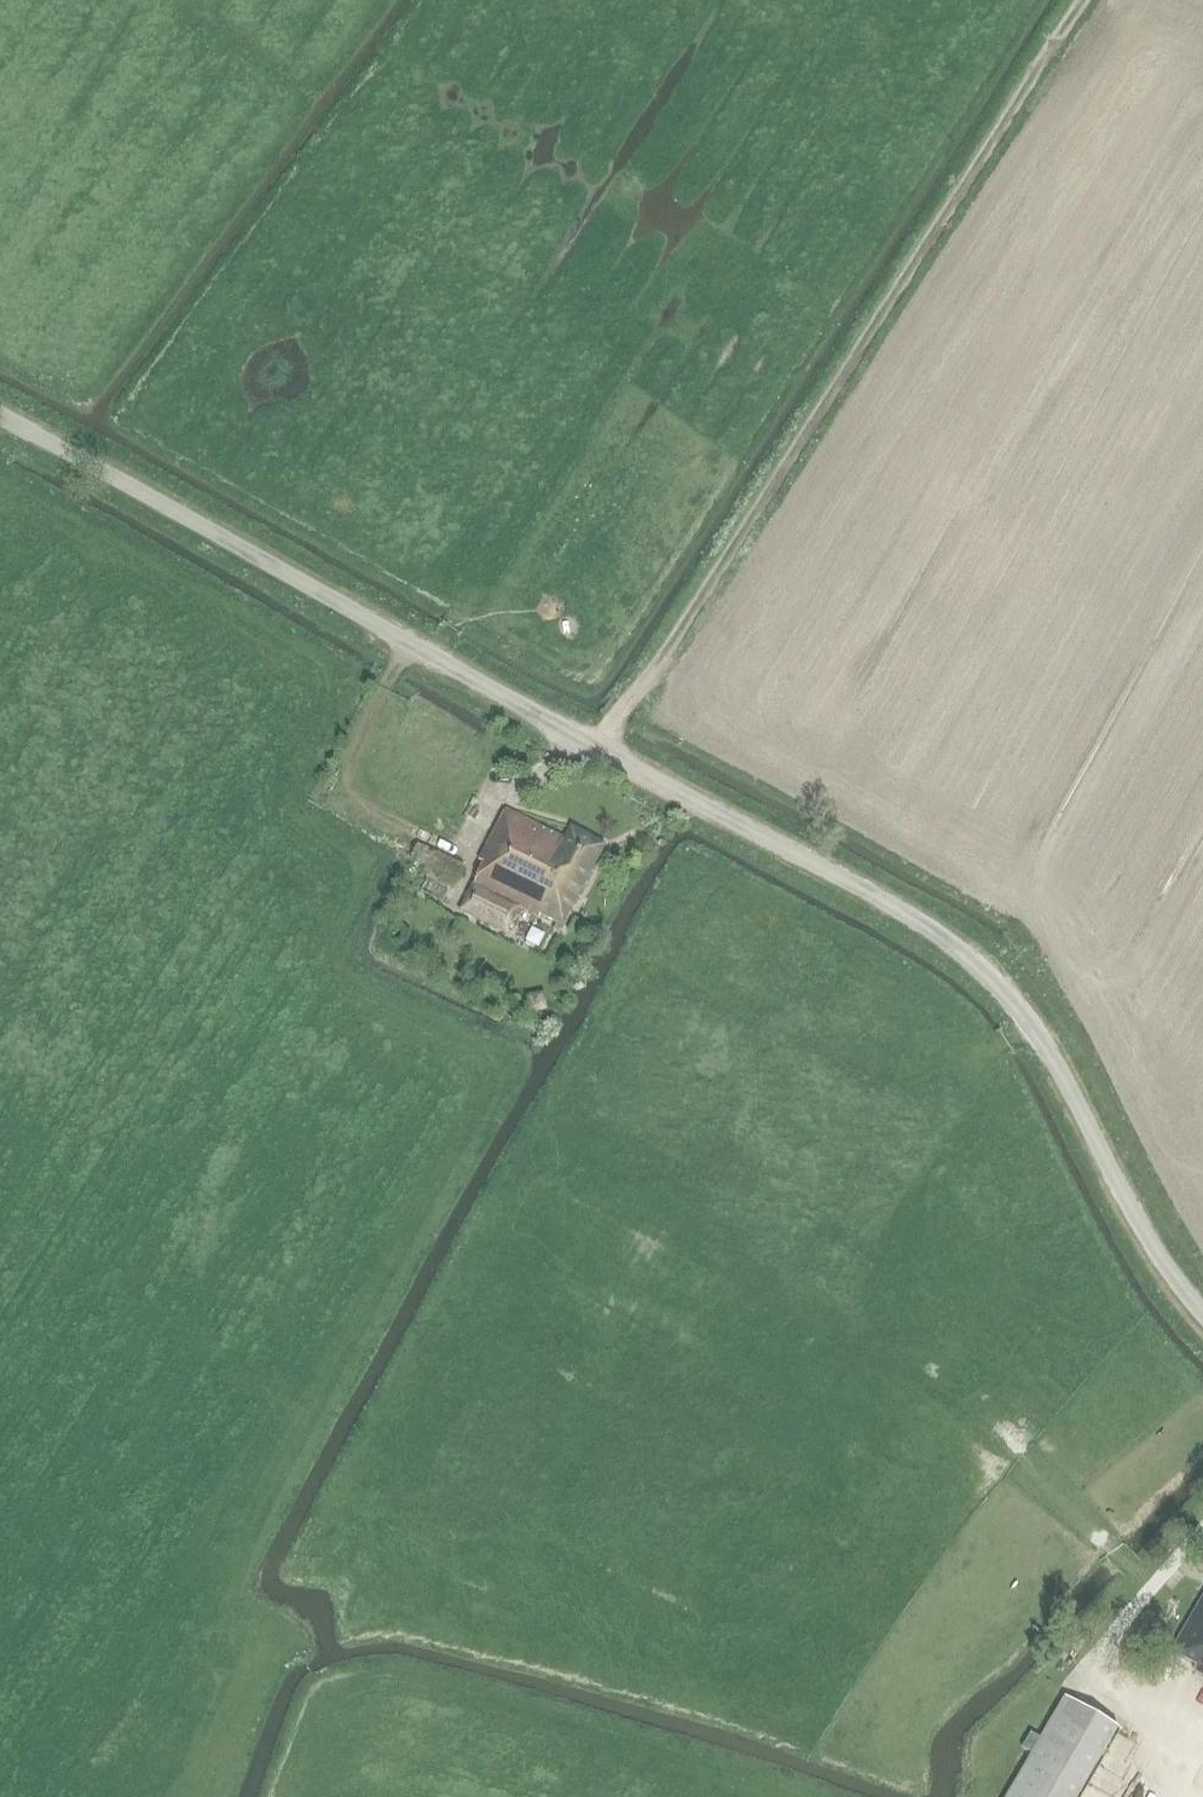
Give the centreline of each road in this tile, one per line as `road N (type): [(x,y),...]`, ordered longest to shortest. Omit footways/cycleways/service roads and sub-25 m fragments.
road 1 (tertiary): [(1202,1313),(1139,1221),(1056,1062),(996,983),(961,951),(915,918),(0,415)]

